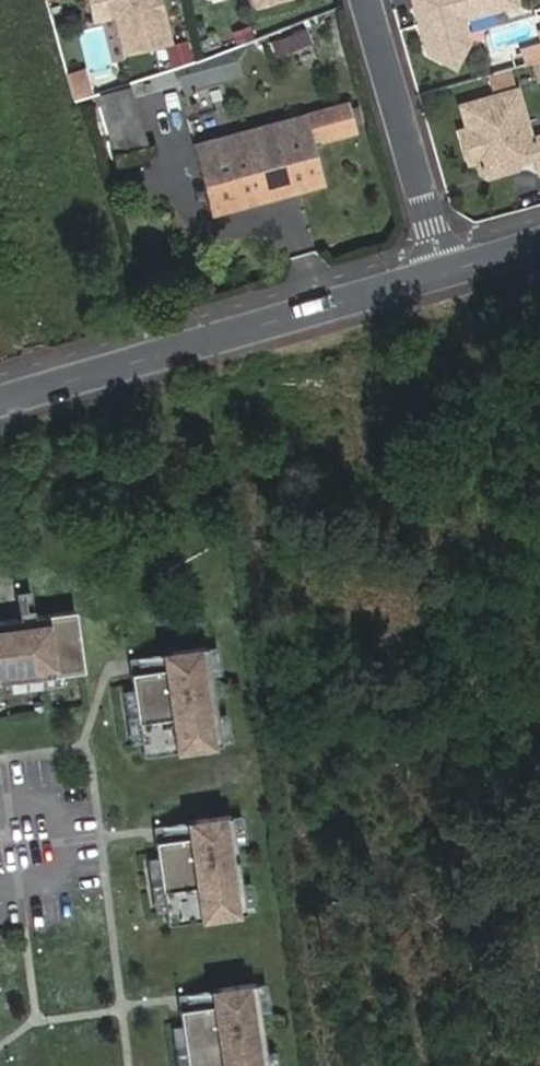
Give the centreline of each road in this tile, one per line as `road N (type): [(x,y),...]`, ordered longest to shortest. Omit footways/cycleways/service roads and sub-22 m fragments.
road 1 (tertiary): [(446,273),(0,400)]
road 2 (residential): [(446,273),(371,0)]

